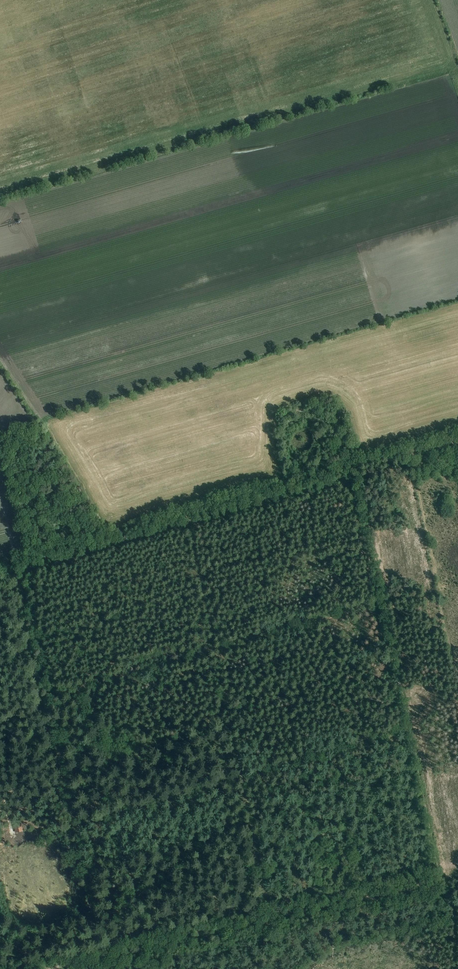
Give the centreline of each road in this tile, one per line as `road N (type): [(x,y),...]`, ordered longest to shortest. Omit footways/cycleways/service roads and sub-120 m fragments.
road 1 (track): [(49,968),(457,875)]
road 2 (track): [(272,918),(188,512)]
road 3 (track): [(20,571),(46,696),(215,645)]
road 4 (track): [(99,957),(46,696)]

